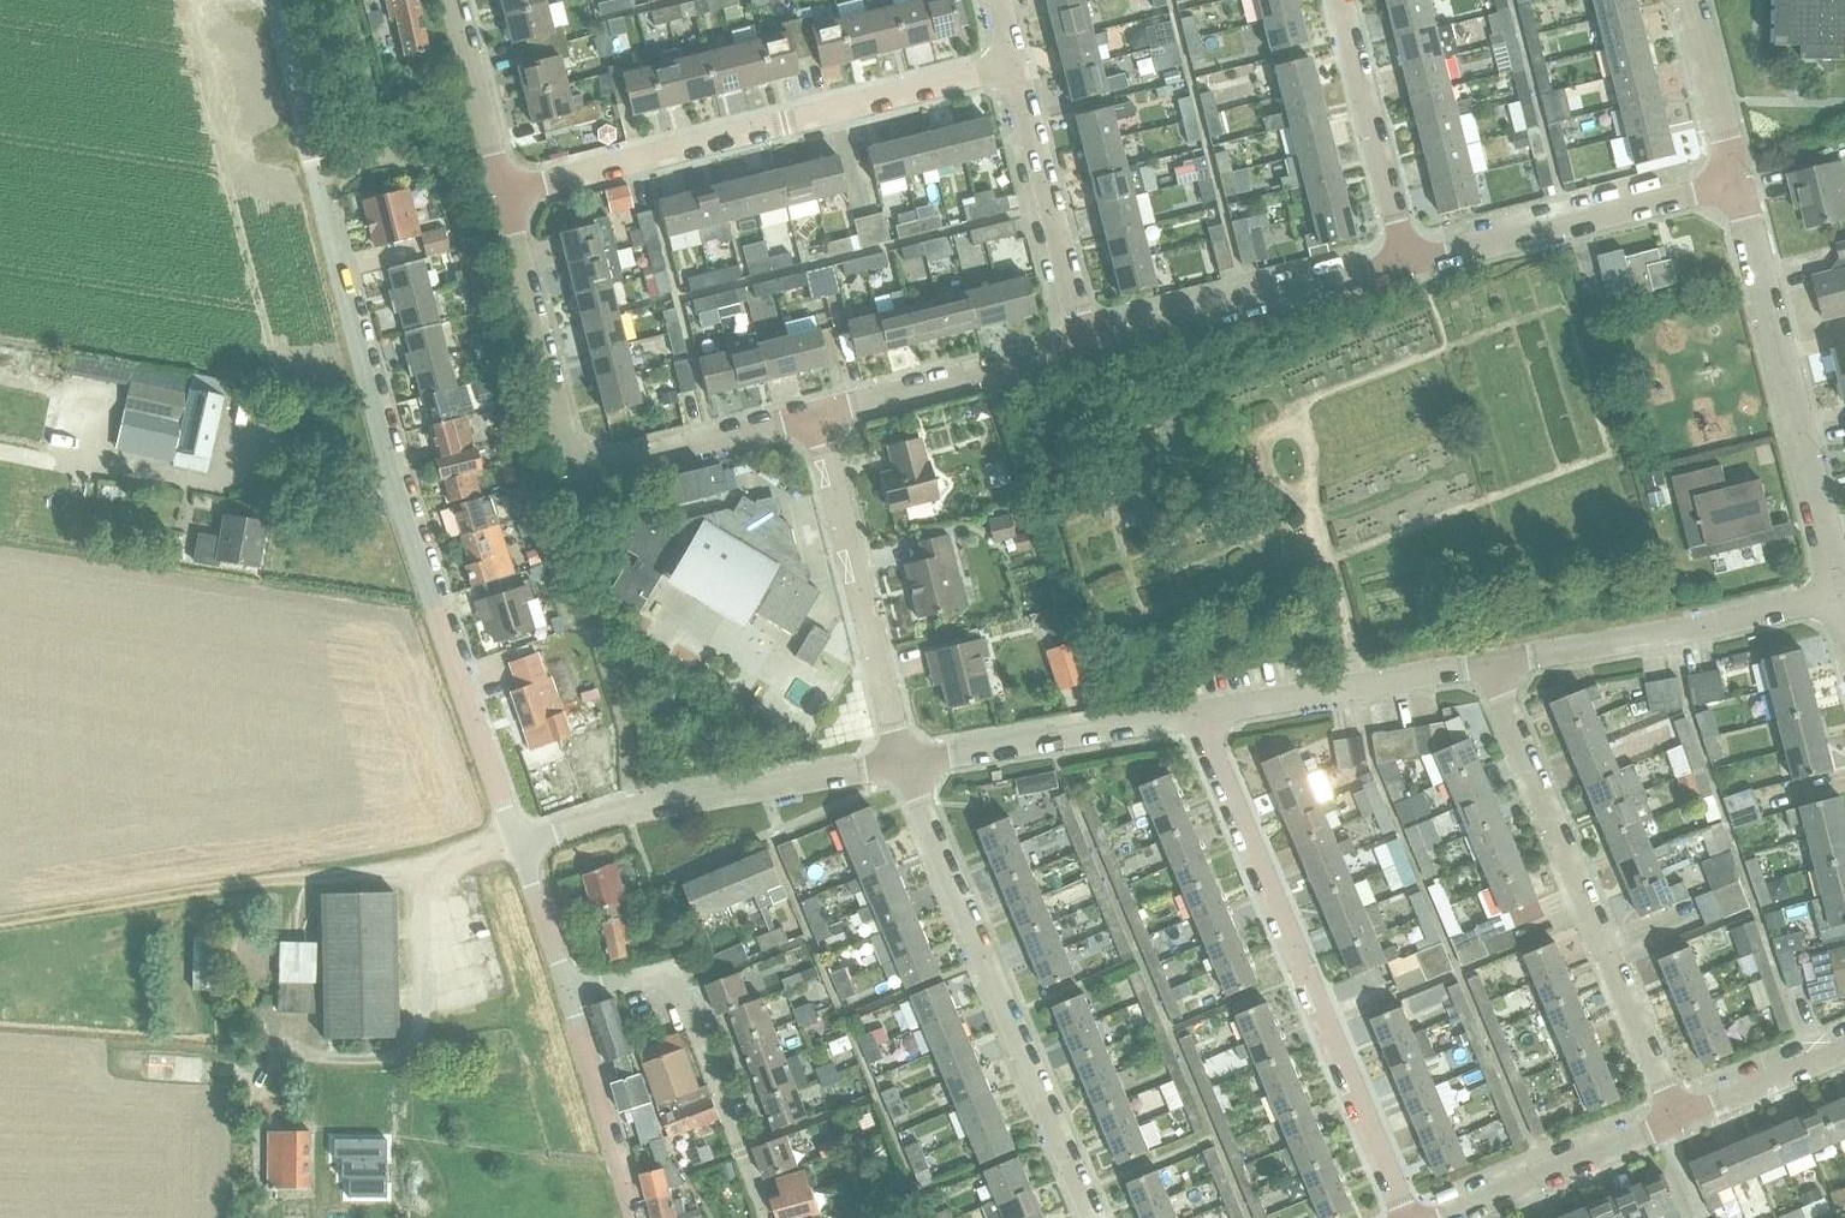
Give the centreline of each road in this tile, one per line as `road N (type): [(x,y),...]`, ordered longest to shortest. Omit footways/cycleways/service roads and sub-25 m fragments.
road 1 (residential): [(515,842),(422,566),(269,0)]
road 2 (residential): [(1194,711),(1407,1217)]
road 3 (residential): [(506,193),(1014,67)]
road 4 (residential): [(812,411),(605,463),(588,459),(576,446),(506,193)]
road 5 (residential): [(1098,1217),(905,759)]
road 6 (residential): [(1681,1117),(1488,662)]
road 7 (residential): [(1842,593),(1737,174)]
road 8 (residential): [(515,842),(905,759)]
road 9 (residential): [(767,1217),(685,984),(662,973),(569,993)]
road 10 (residential): [(1488,662),(1842,593)]
road 11 (residential): [(905,759),(812,411)]
road 12 (residential): [(1409,258),(1737,174)]
road 13 (residential): [(1086,340),(1409,258)]
road 14 (track): [(0,925),(307,877)]
road 15 (residential): [(1194,711),(1488,662)]
road 16 (residential): [(905,759),(1194,711)]
road 17 (residential): [(812,411),(1086,340)]
road 18 (residential): [(1014,67),(1086,340)]
road 19 (residential): [(1409,258),(1343,0)]
road 20 (residential): [(1441,1217),(1681,1117)]
road 21 (residential): [(638,1217),(569,993)]
road 22 (residential): [(506,193),(454,0)]
road 23 (residential): [(1737,174),(1690,0)]
road 24 (residential): [(1681,1117),(1844,1051)]
road 25 (residential): [(569,993),(515,842)]

